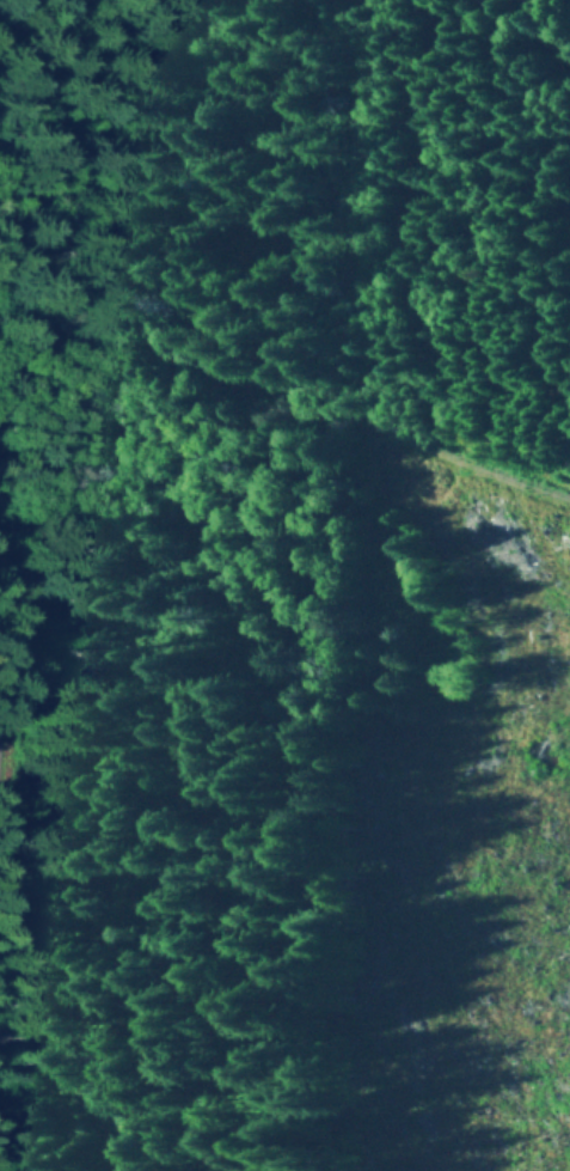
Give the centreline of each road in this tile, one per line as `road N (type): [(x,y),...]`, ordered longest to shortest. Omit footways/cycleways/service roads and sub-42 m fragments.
road 1 (track): [(569,500),(0,308)]
road 2 (track): [(140,1170),(29,1048),(0,979)]

